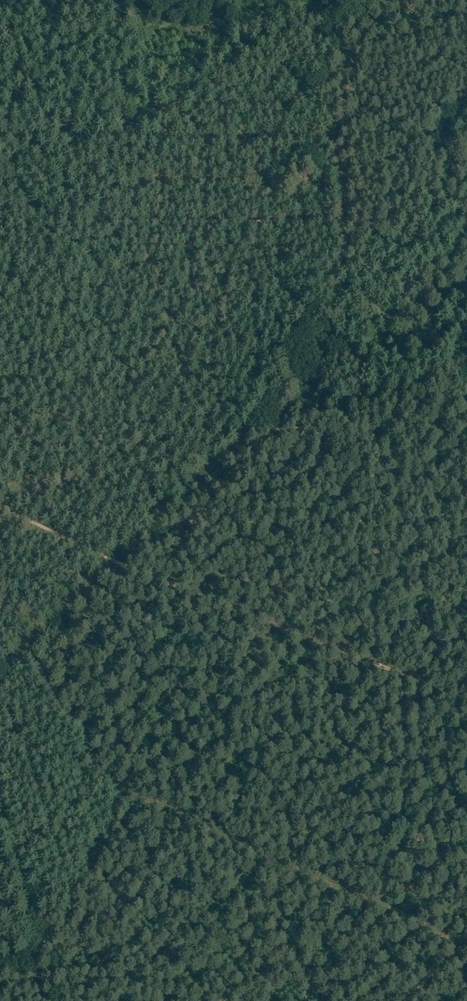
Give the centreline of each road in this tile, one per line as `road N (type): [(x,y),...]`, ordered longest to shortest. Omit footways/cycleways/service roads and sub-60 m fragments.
road 1 (track): [(0,224),(350,222),(359,255),(324,323),(121,548)]
road 2 (track): [(121,548),(299,635),(466,697)]
road 3 (track): [(121,548),(0,665)]
road 4 (track): [(0,806),(20,874),(22,938),(0,941)]

